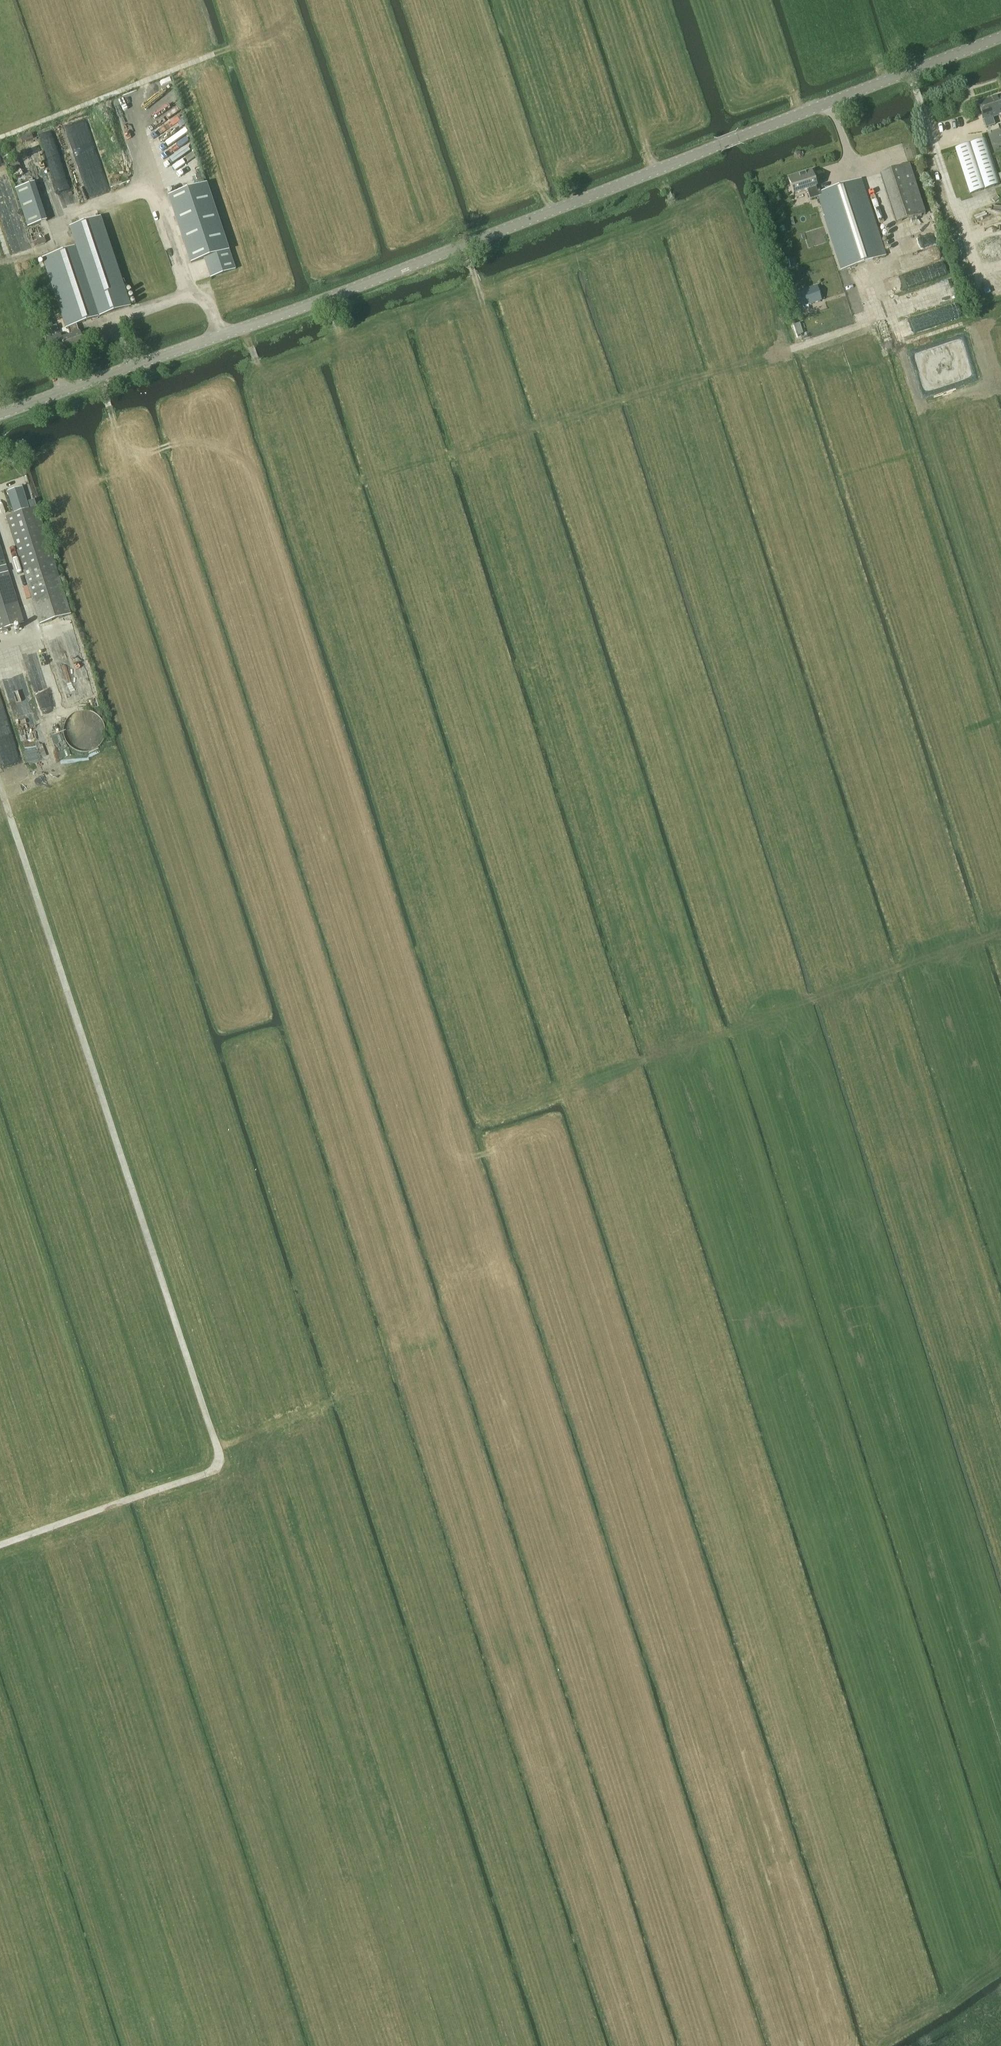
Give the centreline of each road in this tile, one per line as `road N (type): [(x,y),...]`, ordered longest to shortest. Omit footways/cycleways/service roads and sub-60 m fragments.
road 1 (unclassified): [(0,417),(1000,39)]
road 2 (track): [(0,1546),(223,1467),(0,782)]
road 3 (track): [(1000,725),(865,302),(893,257)]

